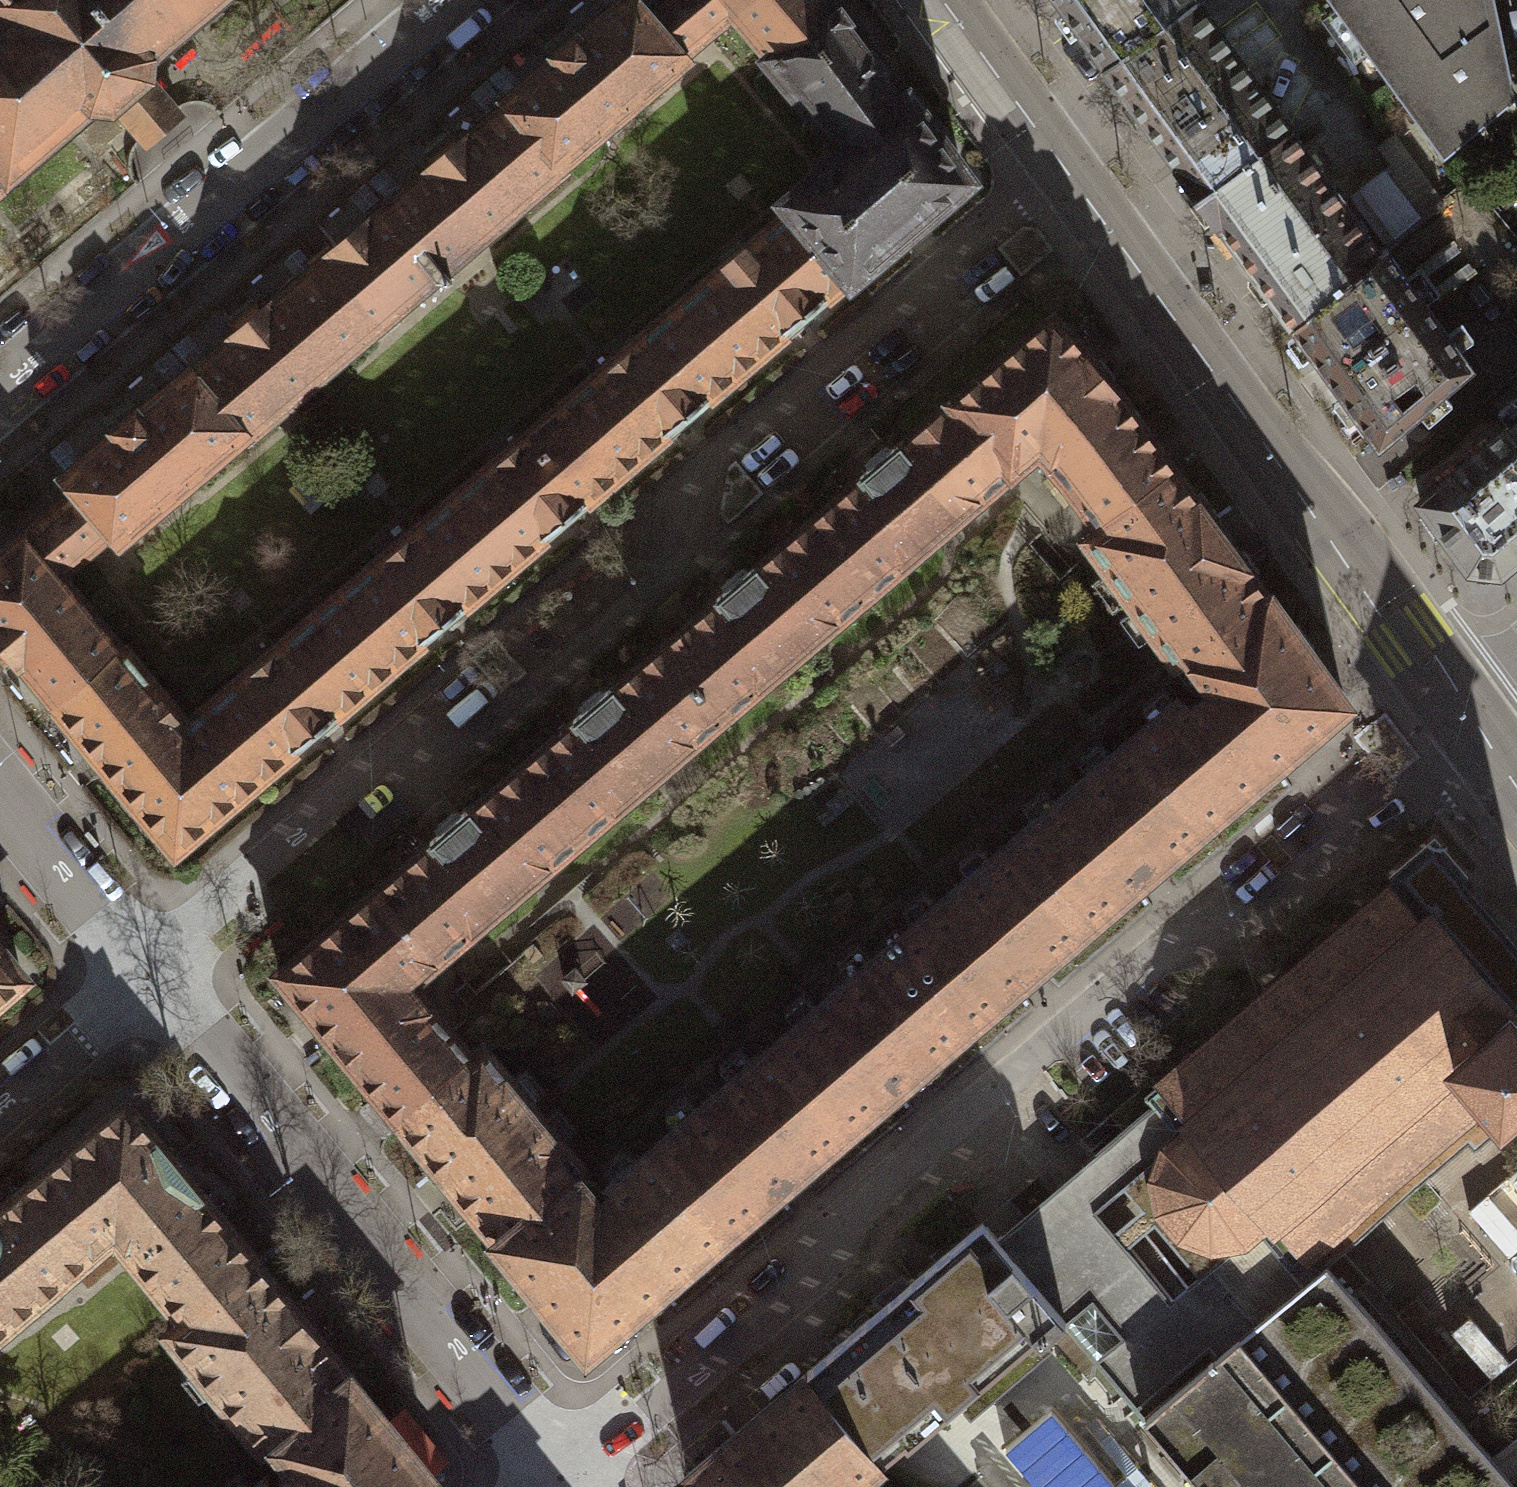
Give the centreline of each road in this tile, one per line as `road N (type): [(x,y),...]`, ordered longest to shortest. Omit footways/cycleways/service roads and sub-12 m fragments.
road 1 (residential): [(142,983),(188,943),(225,890),(383,761),(465,744),(665,573),(704,470),(1061,165)]
road 2 (residential): [(557,1479),(648,1414),(801,1285),(858,1205),(1059,1036),(1153,960),(1248,921),(1436,764),(1469,718)]
road 3 (tertiary): [(1061,165),(1469,718)]
road 4 (residential): [(142,983),(557,1479)]
road 5 (residential): [(456,0),(0,391)]
road 6 (residential): [(0,806),(142,983)]
road 7 (tertiary): [(939,0),(1061,165)]

